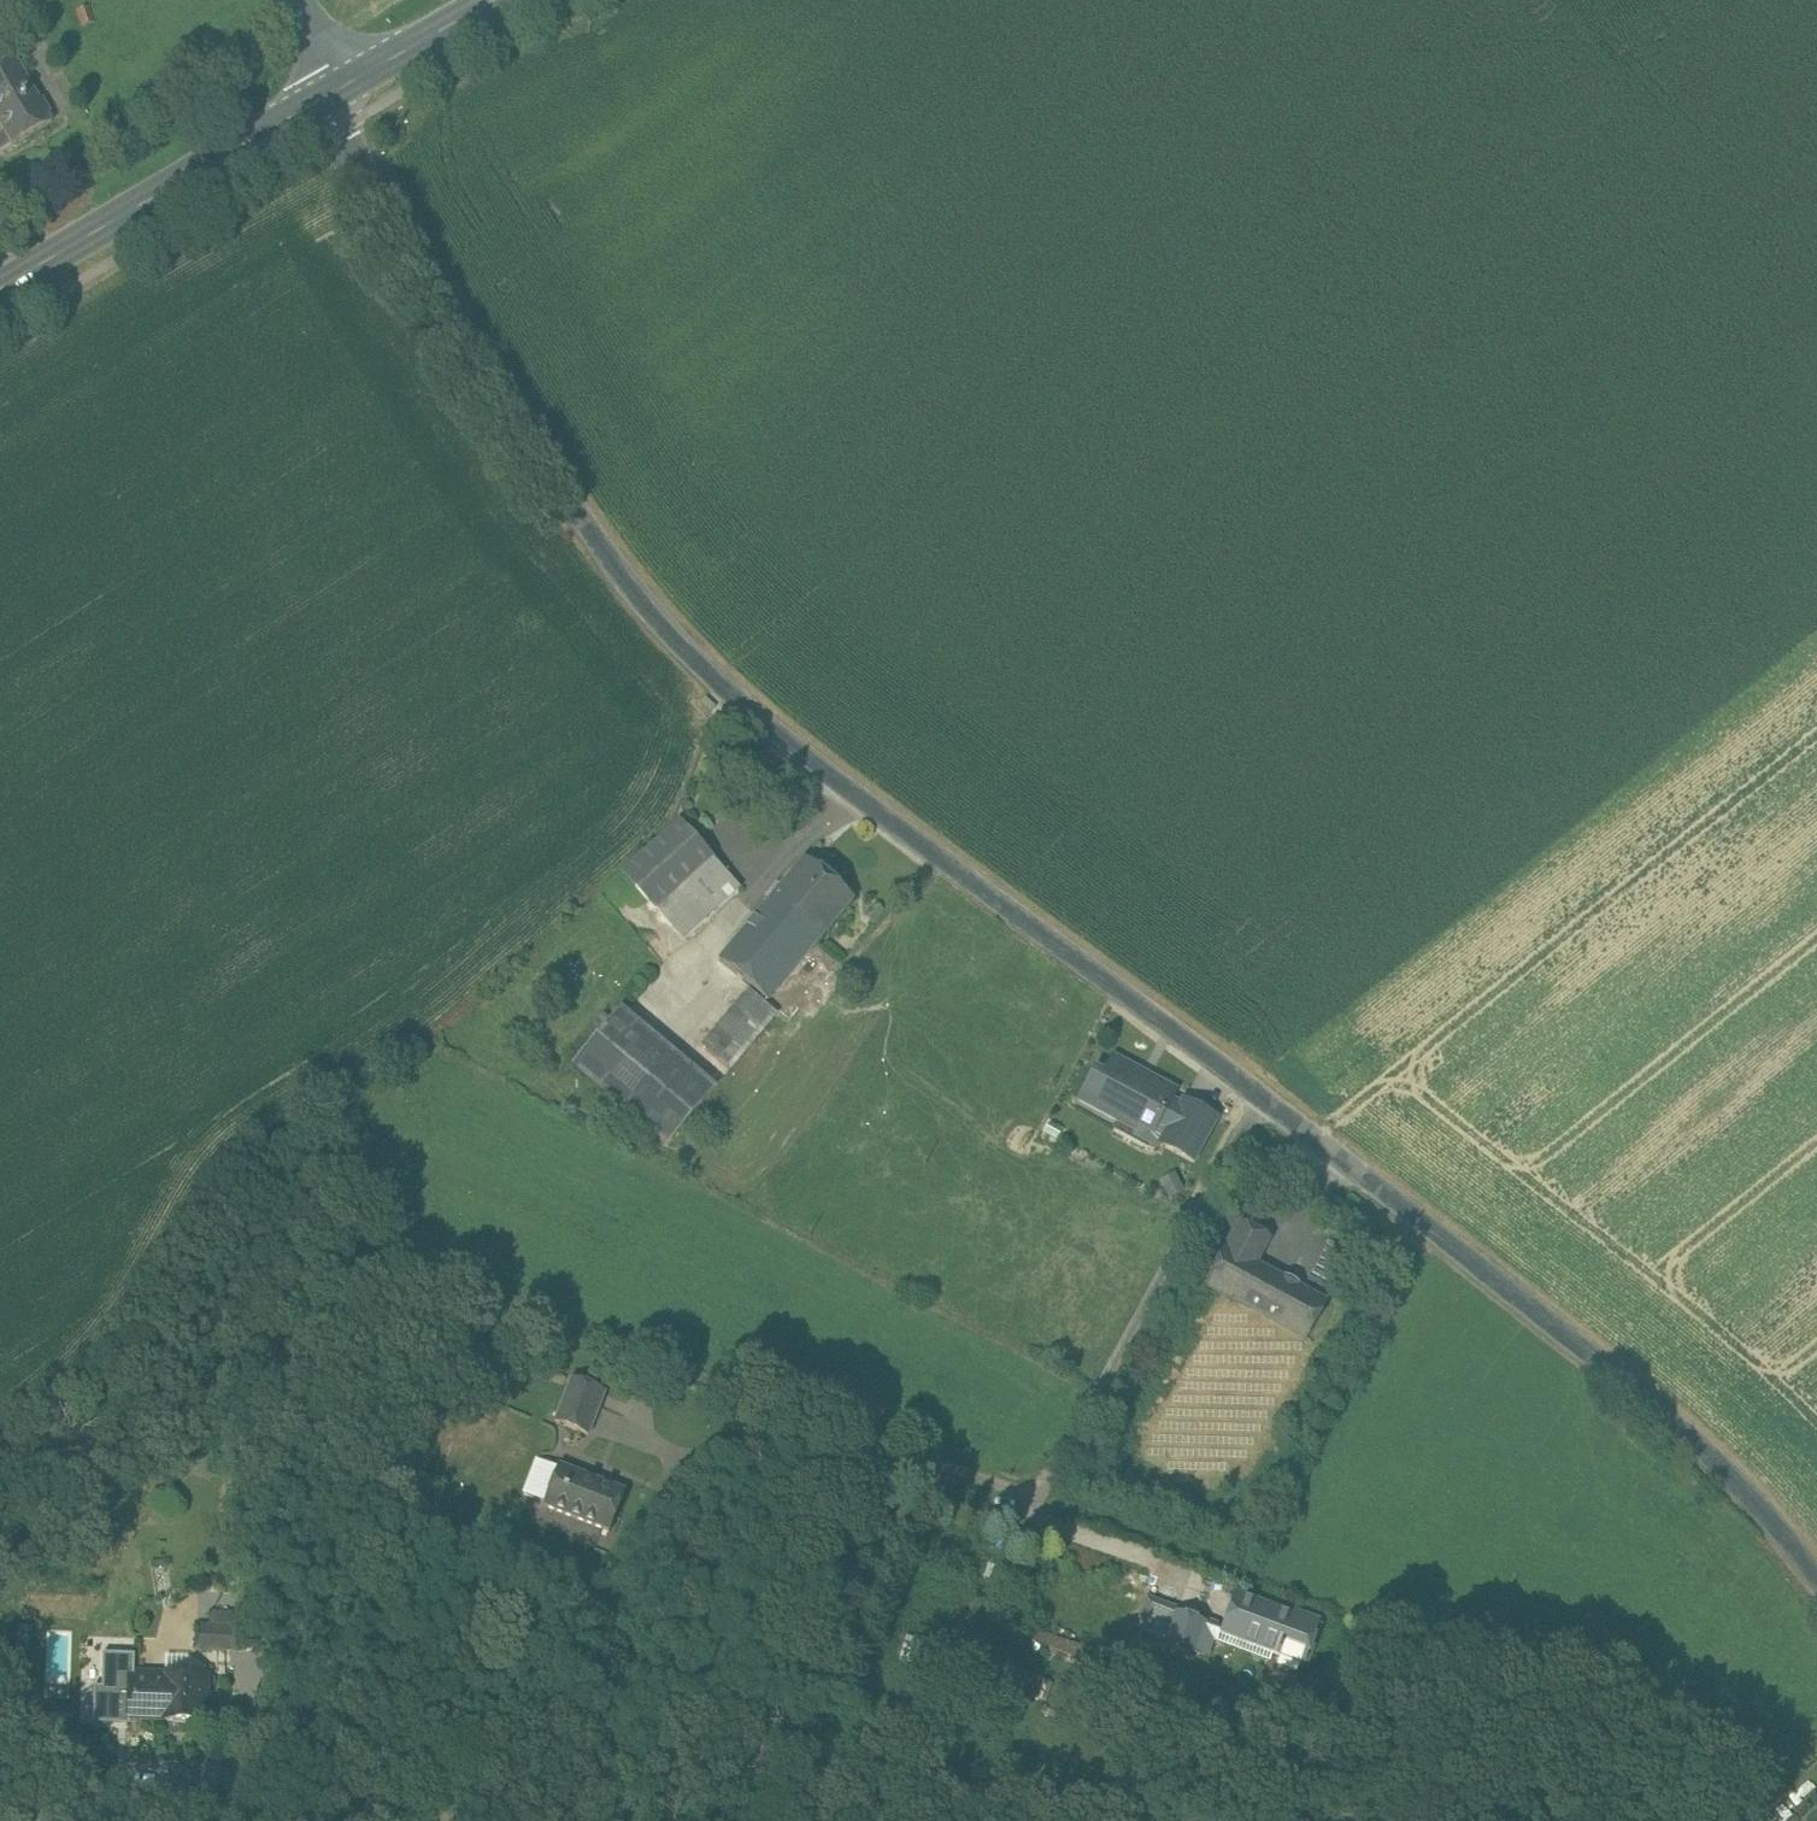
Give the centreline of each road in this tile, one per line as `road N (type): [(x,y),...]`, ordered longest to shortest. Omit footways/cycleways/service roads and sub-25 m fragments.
road 1 (unclassified): [(337,89),(340,119),(475,351),(653,618),(752,705),(1336,1146),(1785,1526),(1816,1572)]
road 2 (primary): [(337,89),(0,289)]
road 3 (primary): [(496,0),(337,89)]

